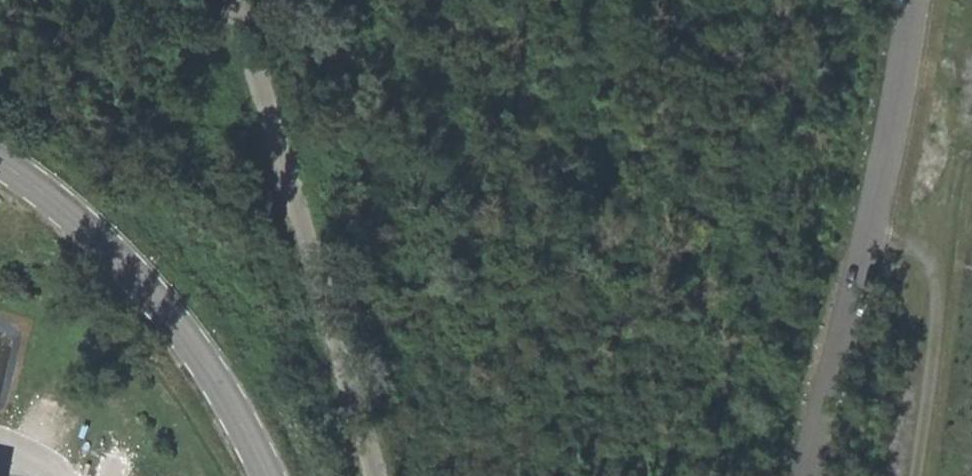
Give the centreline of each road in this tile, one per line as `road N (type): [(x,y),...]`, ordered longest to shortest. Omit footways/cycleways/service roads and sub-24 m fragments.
road 1 (unclassified): [(807,475),(869,238),(914,0)]
road 2 (tertiary): [(0,158),(139,276),(226,392),(269,475)]
road 3 (track): [(869,238),(909,246),(933,264),(944,312),(920,475)]

